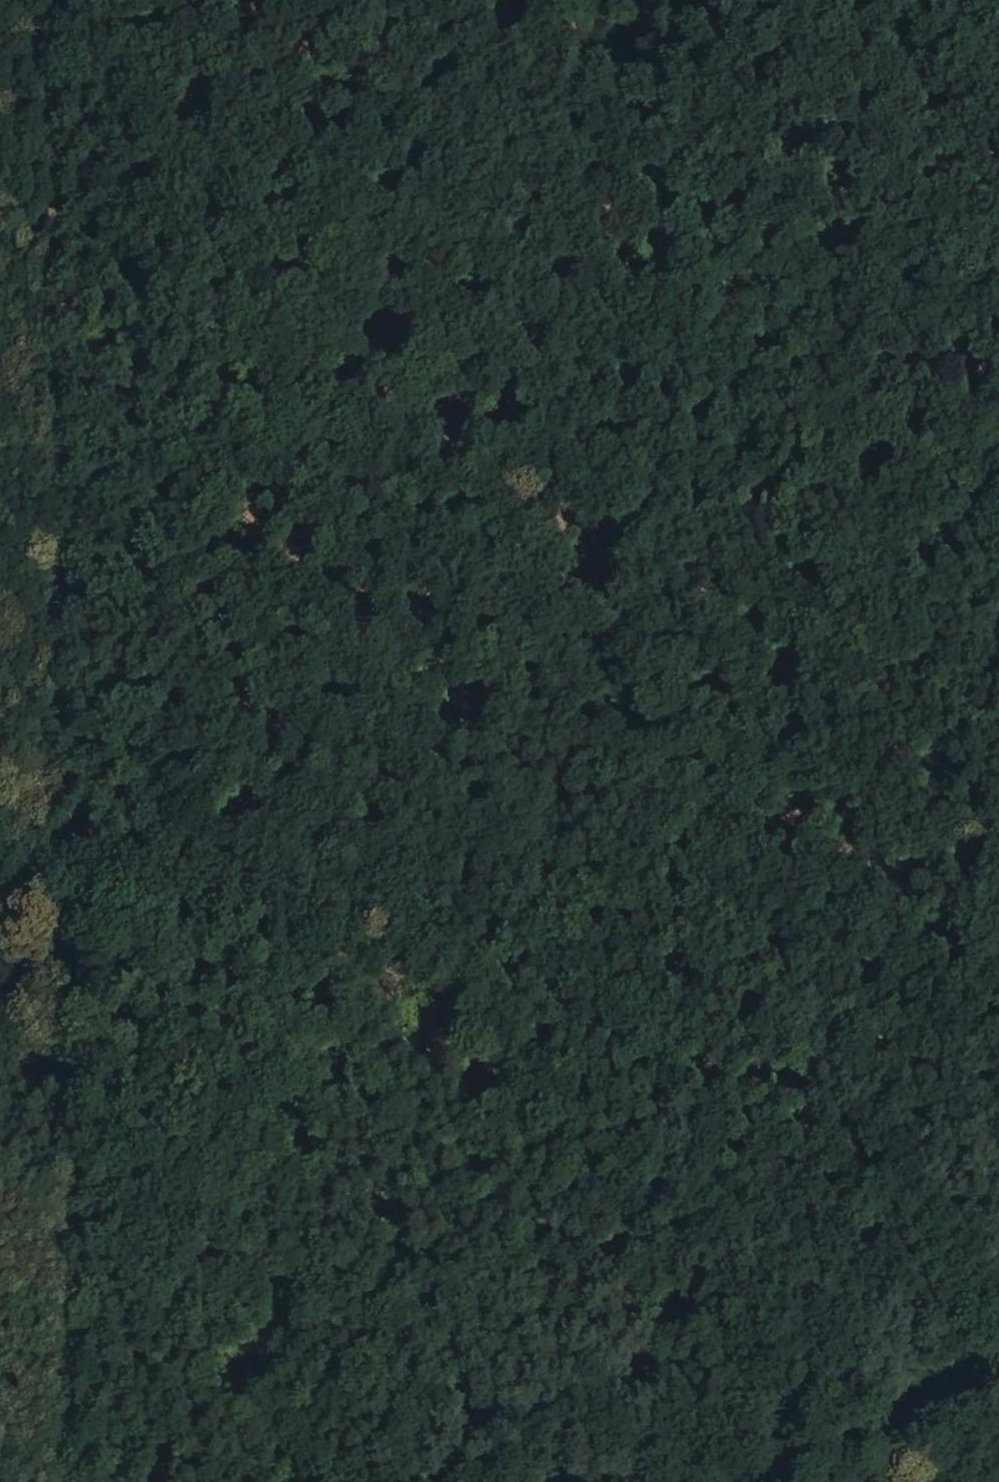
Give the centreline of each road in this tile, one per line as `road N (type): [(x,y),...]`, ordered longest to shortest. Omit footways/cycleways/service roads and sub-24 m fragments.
road 1 (track): [(0,953),(998,946)]
road 2 (secondary): [(775,1481),(998,1358)]

